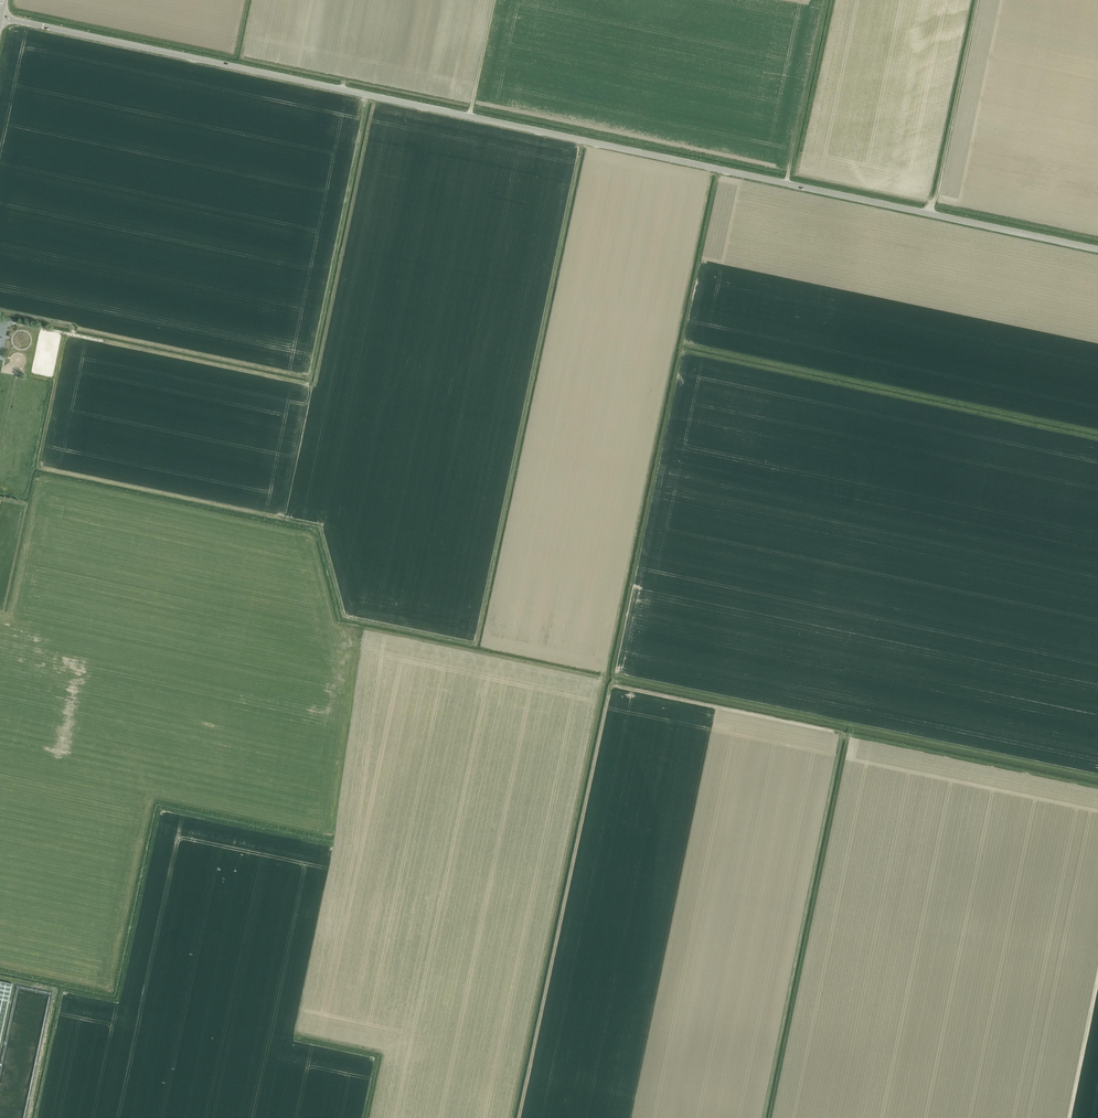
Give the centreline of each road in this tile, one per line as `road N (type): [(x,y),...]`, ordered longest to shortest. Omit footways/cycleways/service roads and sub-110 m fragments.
road 1 (unclassified): [(1097,250),(2,17)]
road 2 (track): [(0,965),(109,988),(151,794),(338,834)]
road 3 (track): [(931,214),(976,0)]
road 4 (track): [(786,184),(825,0)]
road 5 (track): [(1070,1117),(1097,979)]

